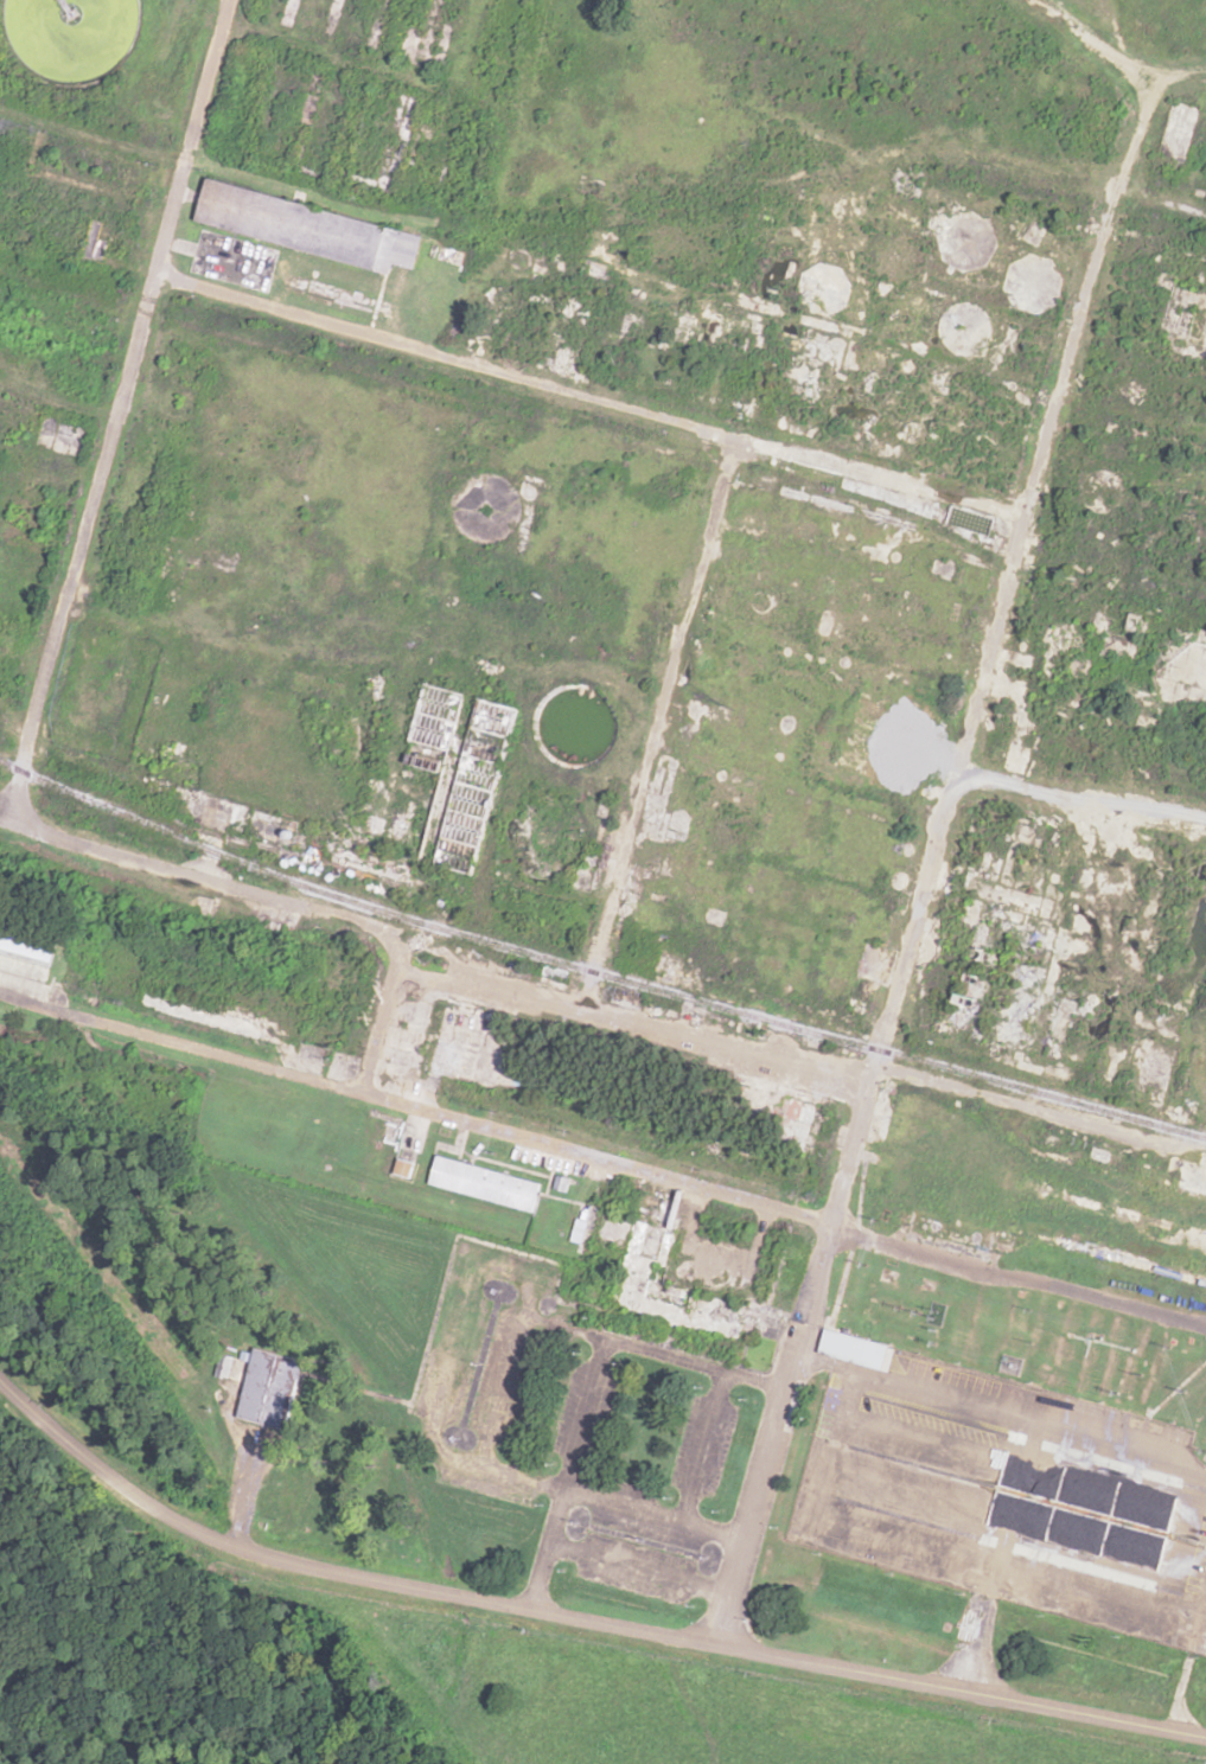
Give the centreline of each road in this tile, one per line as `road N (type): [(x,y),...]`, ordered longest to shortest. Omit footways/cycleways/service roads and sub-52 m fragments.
road 1 (residential): [(232,0),(15,819),(582,1005),(876,1067),(1193,1153)]
road 2 (residential): [(719,1644),(780,1385),(1041,466),(1162,72)]
road 3 (residential): [(0,1385),(83,1458),(194,1536),(334,1572),(1205,1736)]
road 4 (residential): [(1205,1327),(60,1017),(0,994)]
road 5 (residential): [(582,1005),(650,864),(753,484)]
road 6 (residential): [(535,1606),(604,1340),(780,1385)]
road 7 (residential): [(1205,834),(962,765)]
road 8 (residential): [(745,1538),(562,1494)]
road 9 (residential): [(998,0),(1162,72)]
road 10 (residential): [(721,1372),(681,1523)]

